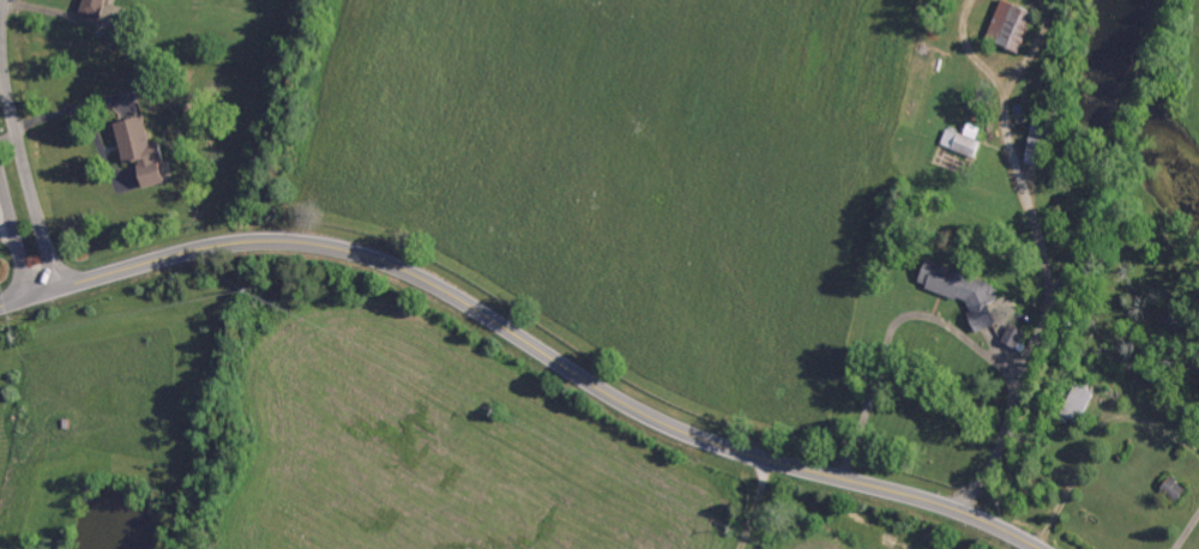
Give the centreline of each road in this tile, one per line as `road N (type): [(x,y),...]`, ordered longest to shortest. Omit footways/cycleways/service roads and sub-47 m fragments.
road 1 (secondary): [(1041,548),(982,519),(668,424),(435,285),(357,253),(297,242),(197,249),(0,306)]
road 2 (residential): [(56,288),(0,73)]

